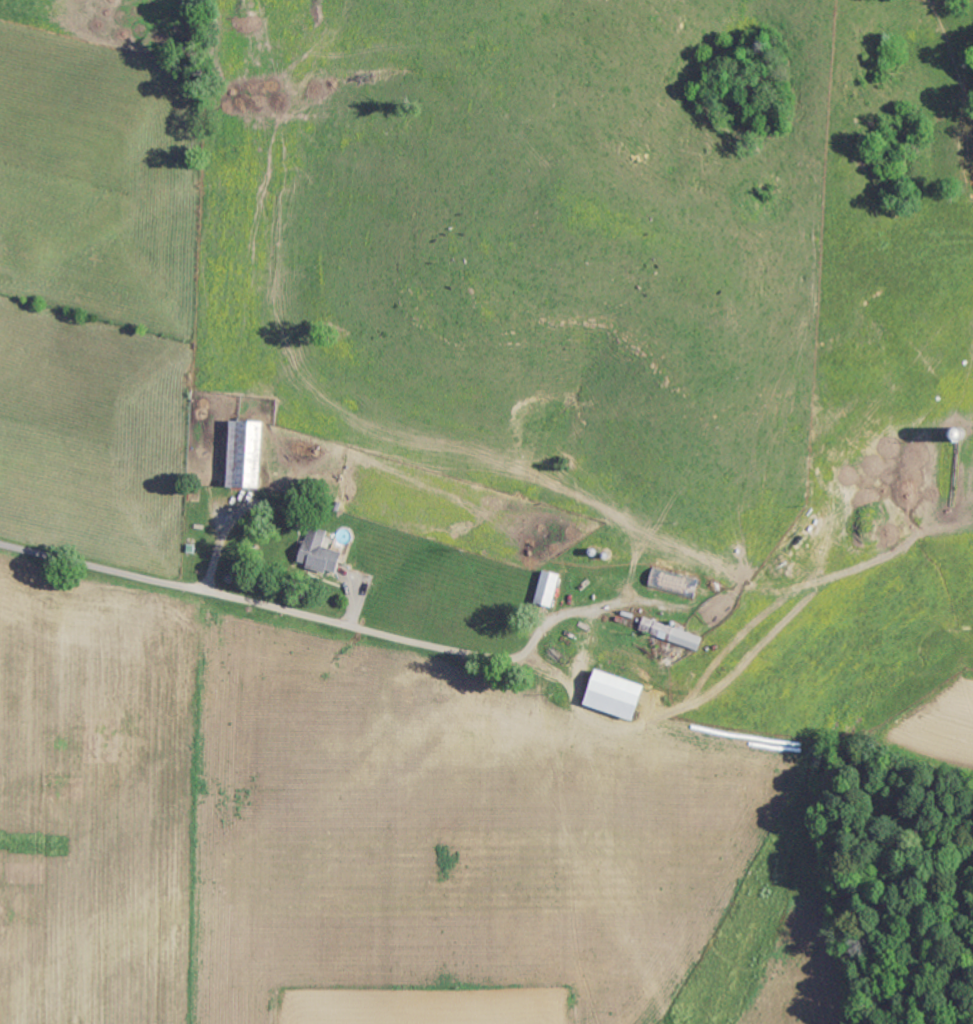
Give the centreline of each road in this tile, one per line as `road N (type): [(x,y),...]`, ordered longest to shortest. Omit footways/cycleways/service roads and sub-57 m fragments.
road 1 (residential): [(534,641),(499,659),(0,545)]

